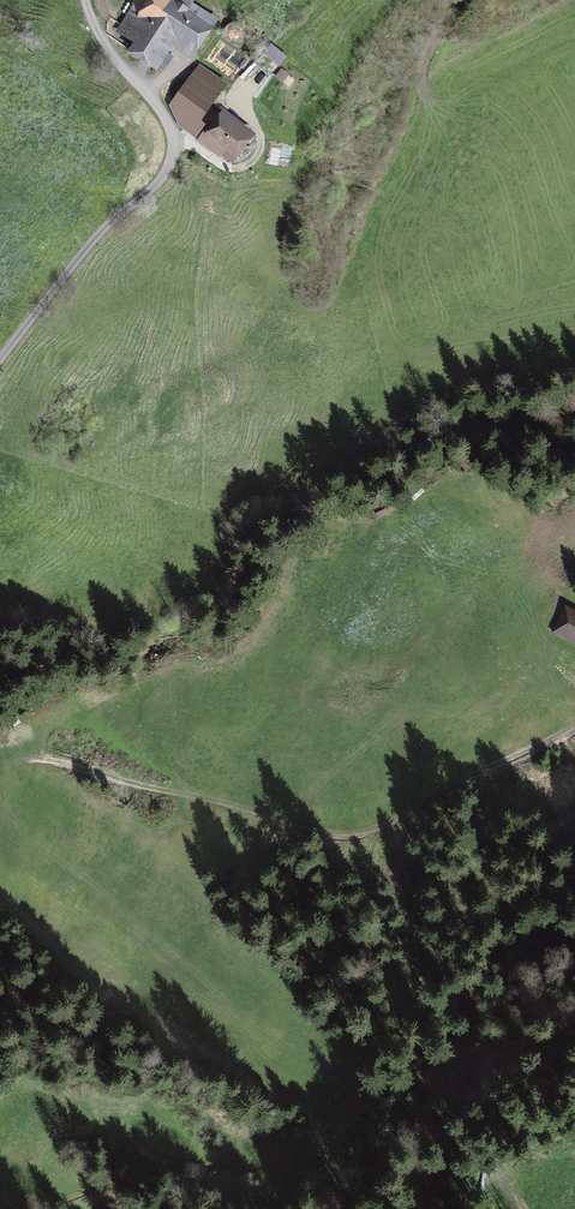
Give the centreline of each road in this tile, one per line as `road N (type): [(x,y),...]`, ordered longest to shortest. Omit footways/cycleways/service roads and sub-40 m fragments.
road 1 (track): [(574,1017),(532,1038),(466,1049),(396,1082),(295,1157),(151,1176),(44,1208)]
road 2 (track): [(42,758),(344,837),(384,827),(574,729)]
road 3 (track): [(0,360),(92,242),(154,187),(173,156),(169,124),(105,45),(85,0)]

